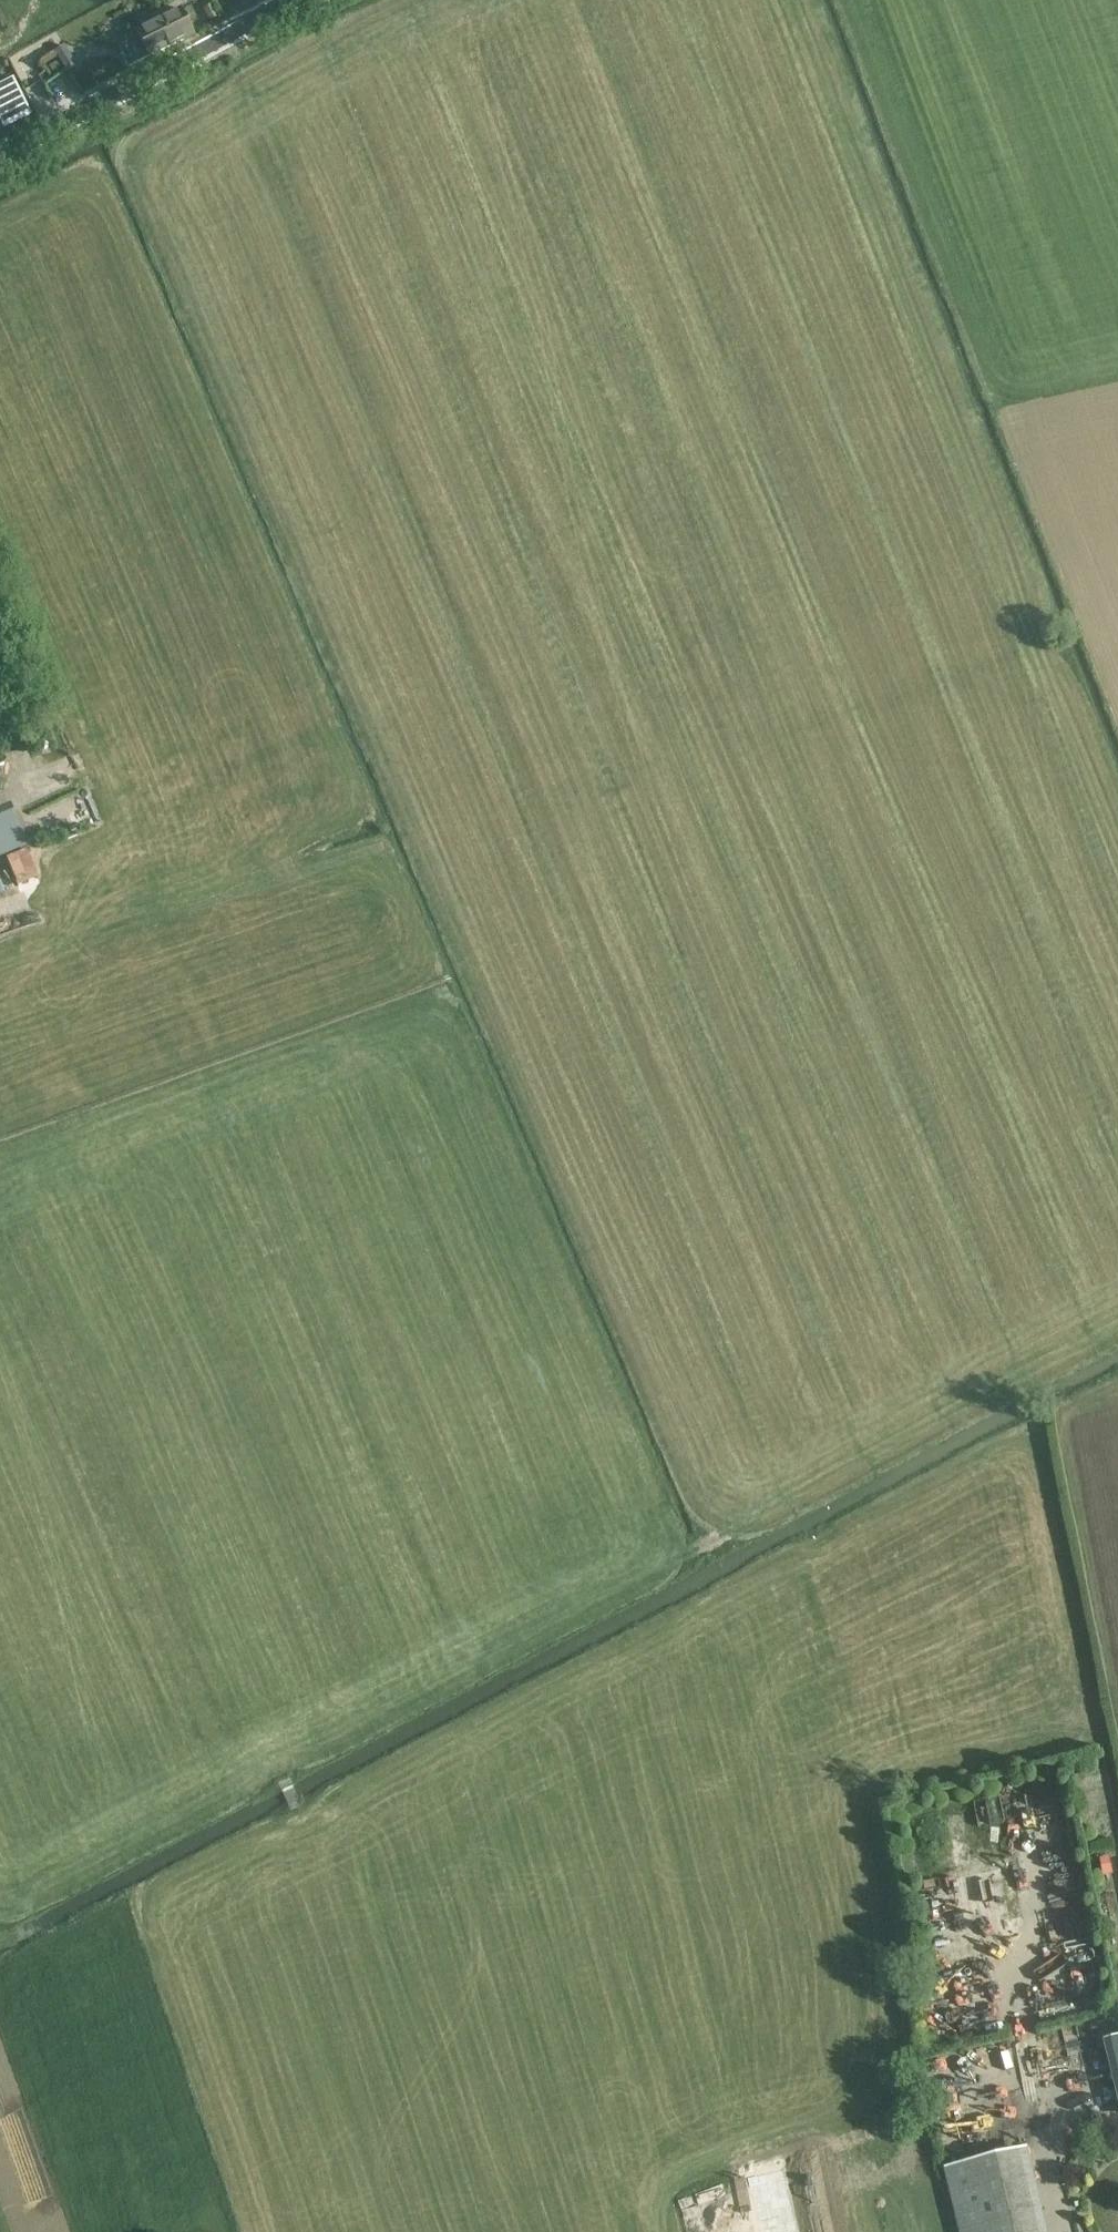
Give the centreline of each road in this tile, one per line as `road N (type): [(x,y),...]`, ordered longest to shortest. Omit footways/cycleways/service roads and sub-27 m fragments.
road 1 (tertiary): [(0,156),(297,0)]

